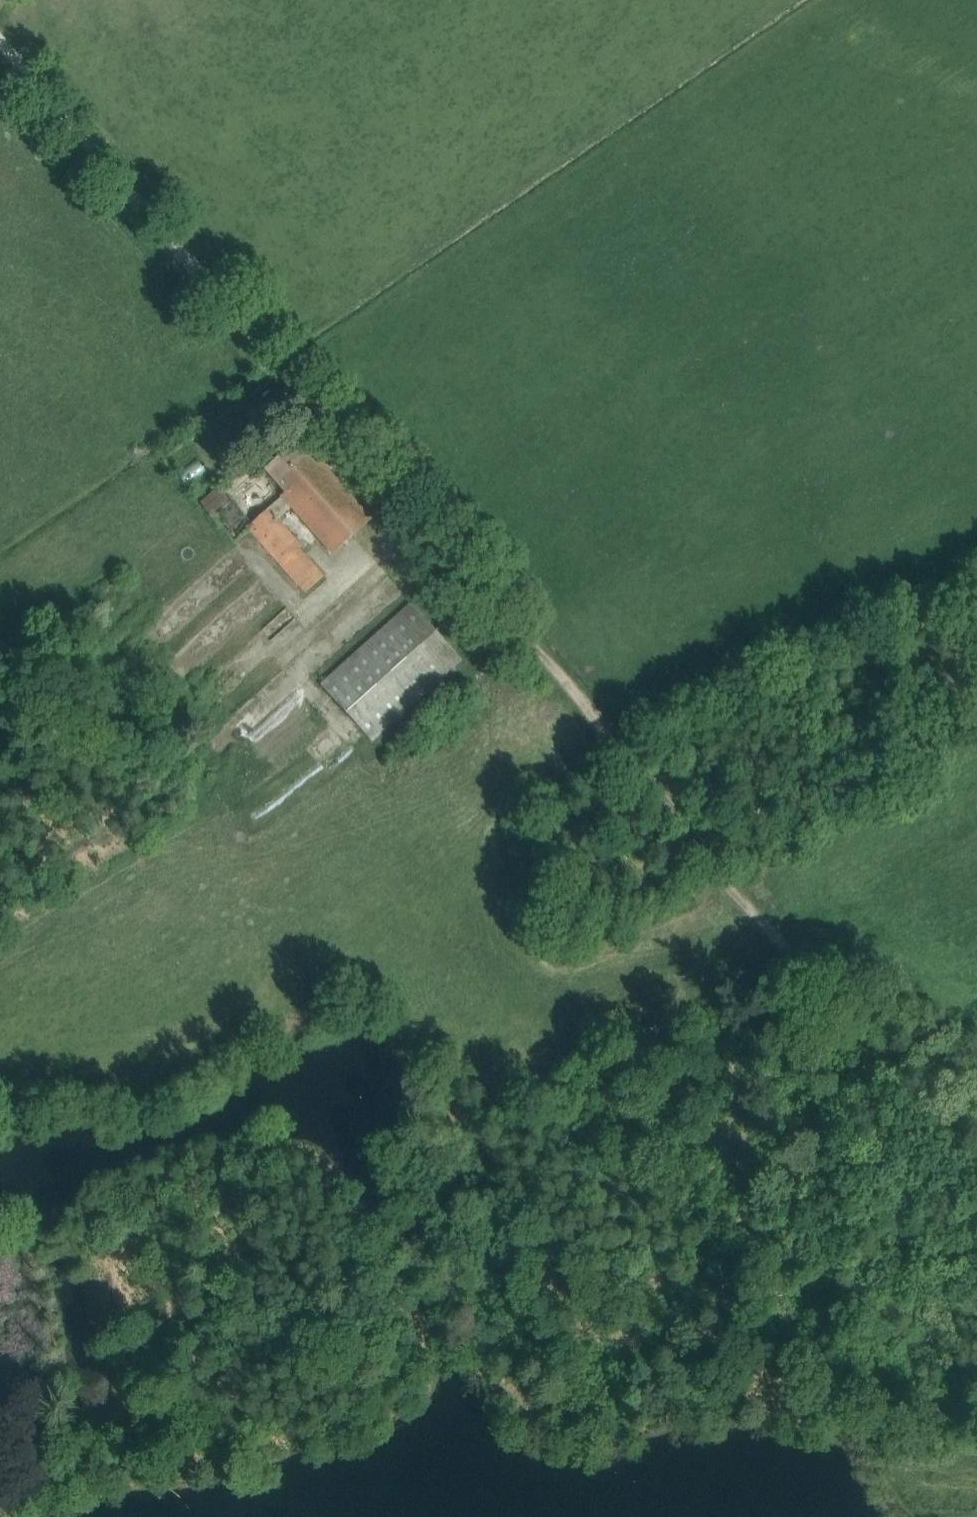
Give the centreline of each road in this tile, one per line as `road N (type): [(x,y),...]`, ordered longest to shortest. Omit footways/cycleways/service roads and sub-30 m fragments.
road 1 (track): [(0,45),(583,704),(900,1081)]

